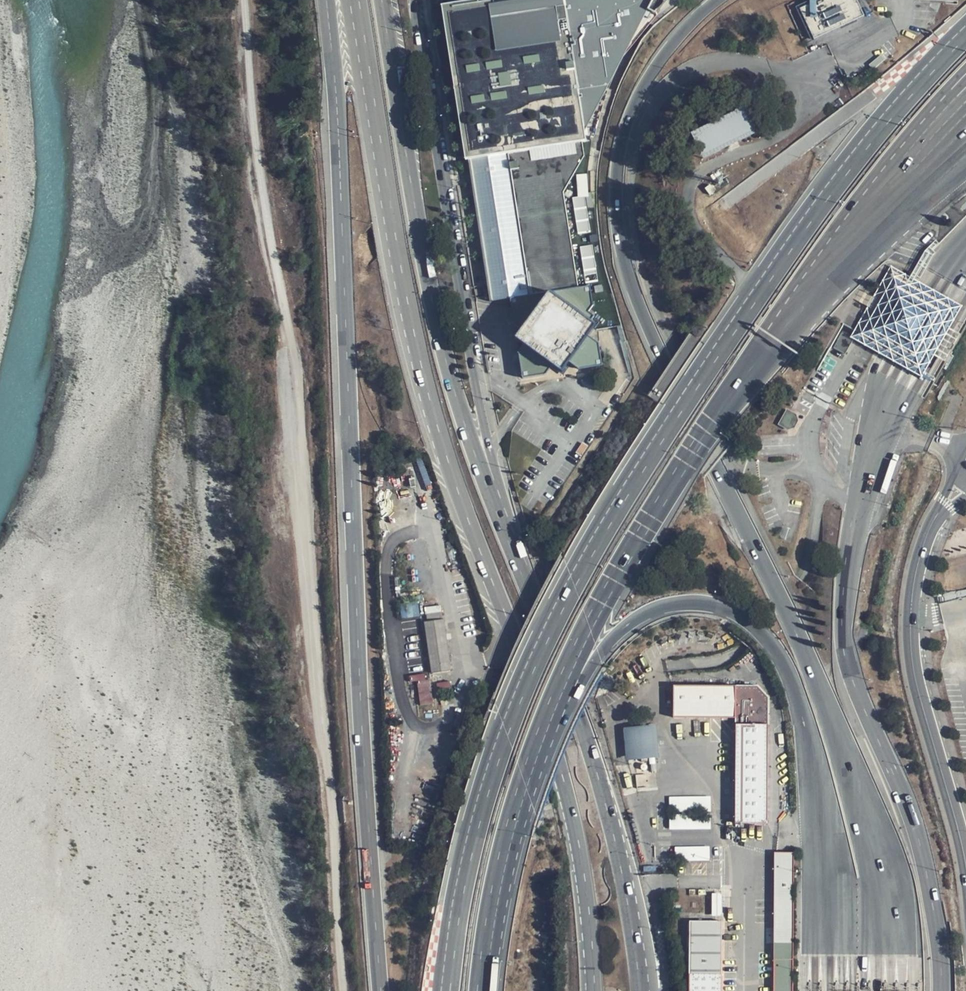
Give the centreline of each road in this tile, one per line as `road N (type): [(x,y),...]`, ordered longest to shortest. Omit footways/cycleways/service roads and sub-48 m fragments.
road 1 (motorway): [(965,33),(865,144),(754,291),(550,623),(491,774),(446,990)]
road 2 (motorway): [(717,0),(662,55),(624,127),(616,191),(621,254),(642,314),(812,662),(871,850),(880,990)]
road 3 (primary): [(356,0),(418,350),(446,456),(555,751),(579,851),(591,966)]
road 4 (track): [(345,990),(296,372),(247,105),(243,0)]
road 5 (motorway): [(325,0),(381,990)]
road 6 (motorway): [(942,990),(922,845),(853,680),(843,625),(873,450),(921,329),(965,261)]
road 7 (motorway): [(552,713),(610,585),(684,463),(796,309),(965,121)]
road 8 (motorway): [(552,713),(598,654),(646,613),(703,602),(727,609),(767,639),(791,680),(817,803),(826,990)]
road 9 (primary): [(511,545),(450,371),(381,0)]
road 10 (tertiary): [(511,545),(475,379),(416,0)]
road 11 (primary): [(644,990),(593,761),(511,545)]
road 12 (unclassified): [(947,503),(916,565),(911,648),(965,868)]
road 13 (motorway): [(481,990),(508,847),(552,713)]

